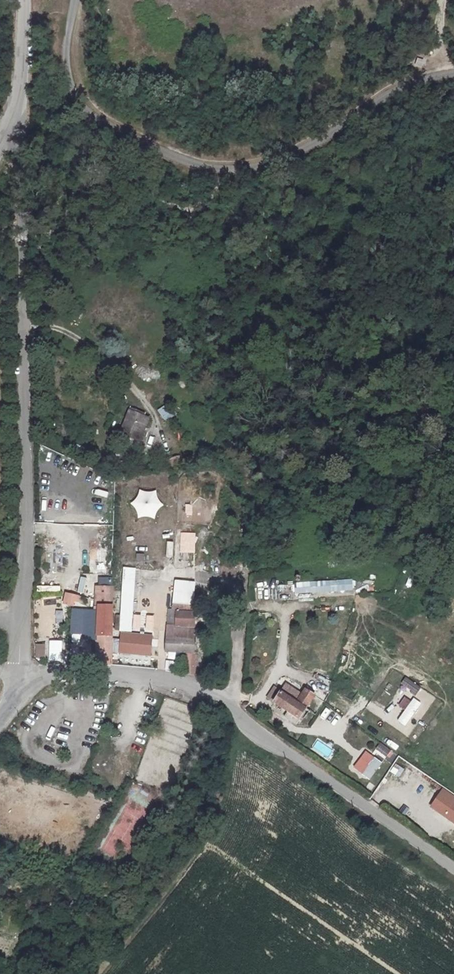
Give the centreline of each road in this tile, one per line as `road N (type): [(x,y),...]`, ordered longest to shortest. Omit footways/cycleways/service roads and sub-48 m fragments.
road 1 (unclassified): [(19,675),(27,553),(17,107)]
road 2 (unclassified): [(19,675),(142,677),(223,696),(251,727),(453,868)]
road 3 (track): [(155,445),(153,417),(99,355),(67,332),(22,325)]

